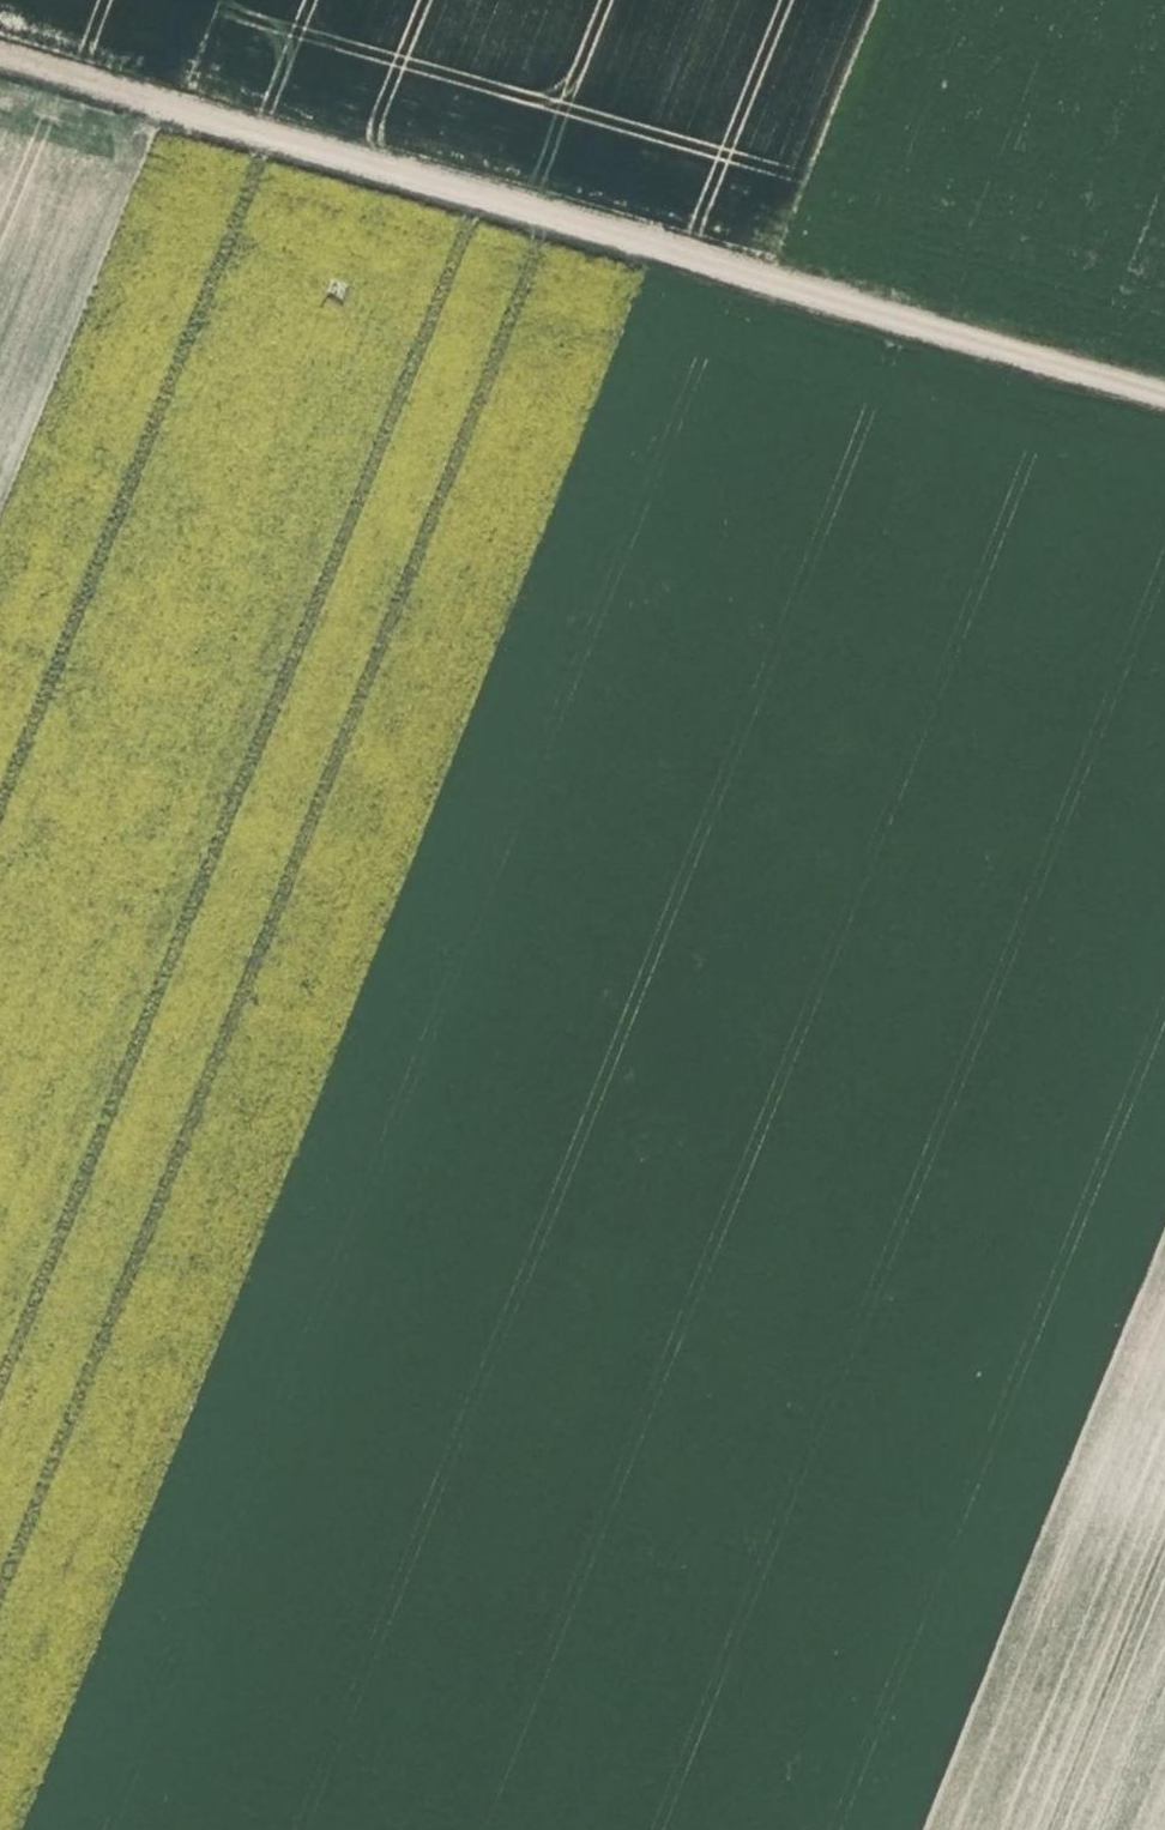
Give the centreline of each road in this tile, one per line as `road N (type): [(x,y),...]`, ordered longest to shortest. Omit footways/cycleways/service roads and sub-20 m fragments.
road 1 (track): [(1164,385),(0,49)]

